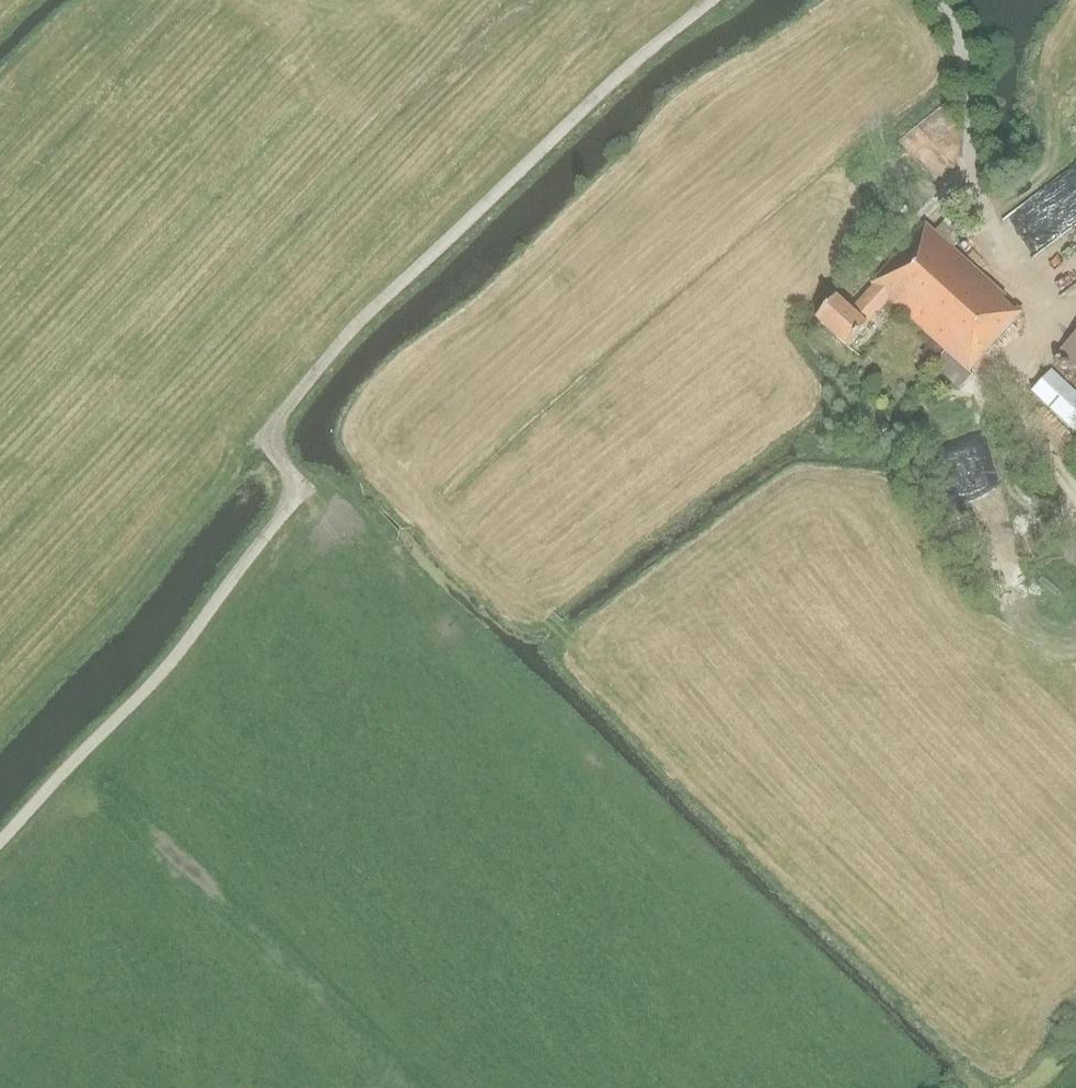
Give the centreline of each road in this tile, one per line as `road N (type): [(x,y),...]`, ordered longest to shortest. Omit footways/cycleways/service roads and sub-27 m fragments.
road 1 (track): [(712,0),(351,330),(265,439),(302,490),(173,661),(0,842)]
road 2 (track): [(1075,491),(1003,379),(1075,298)]

